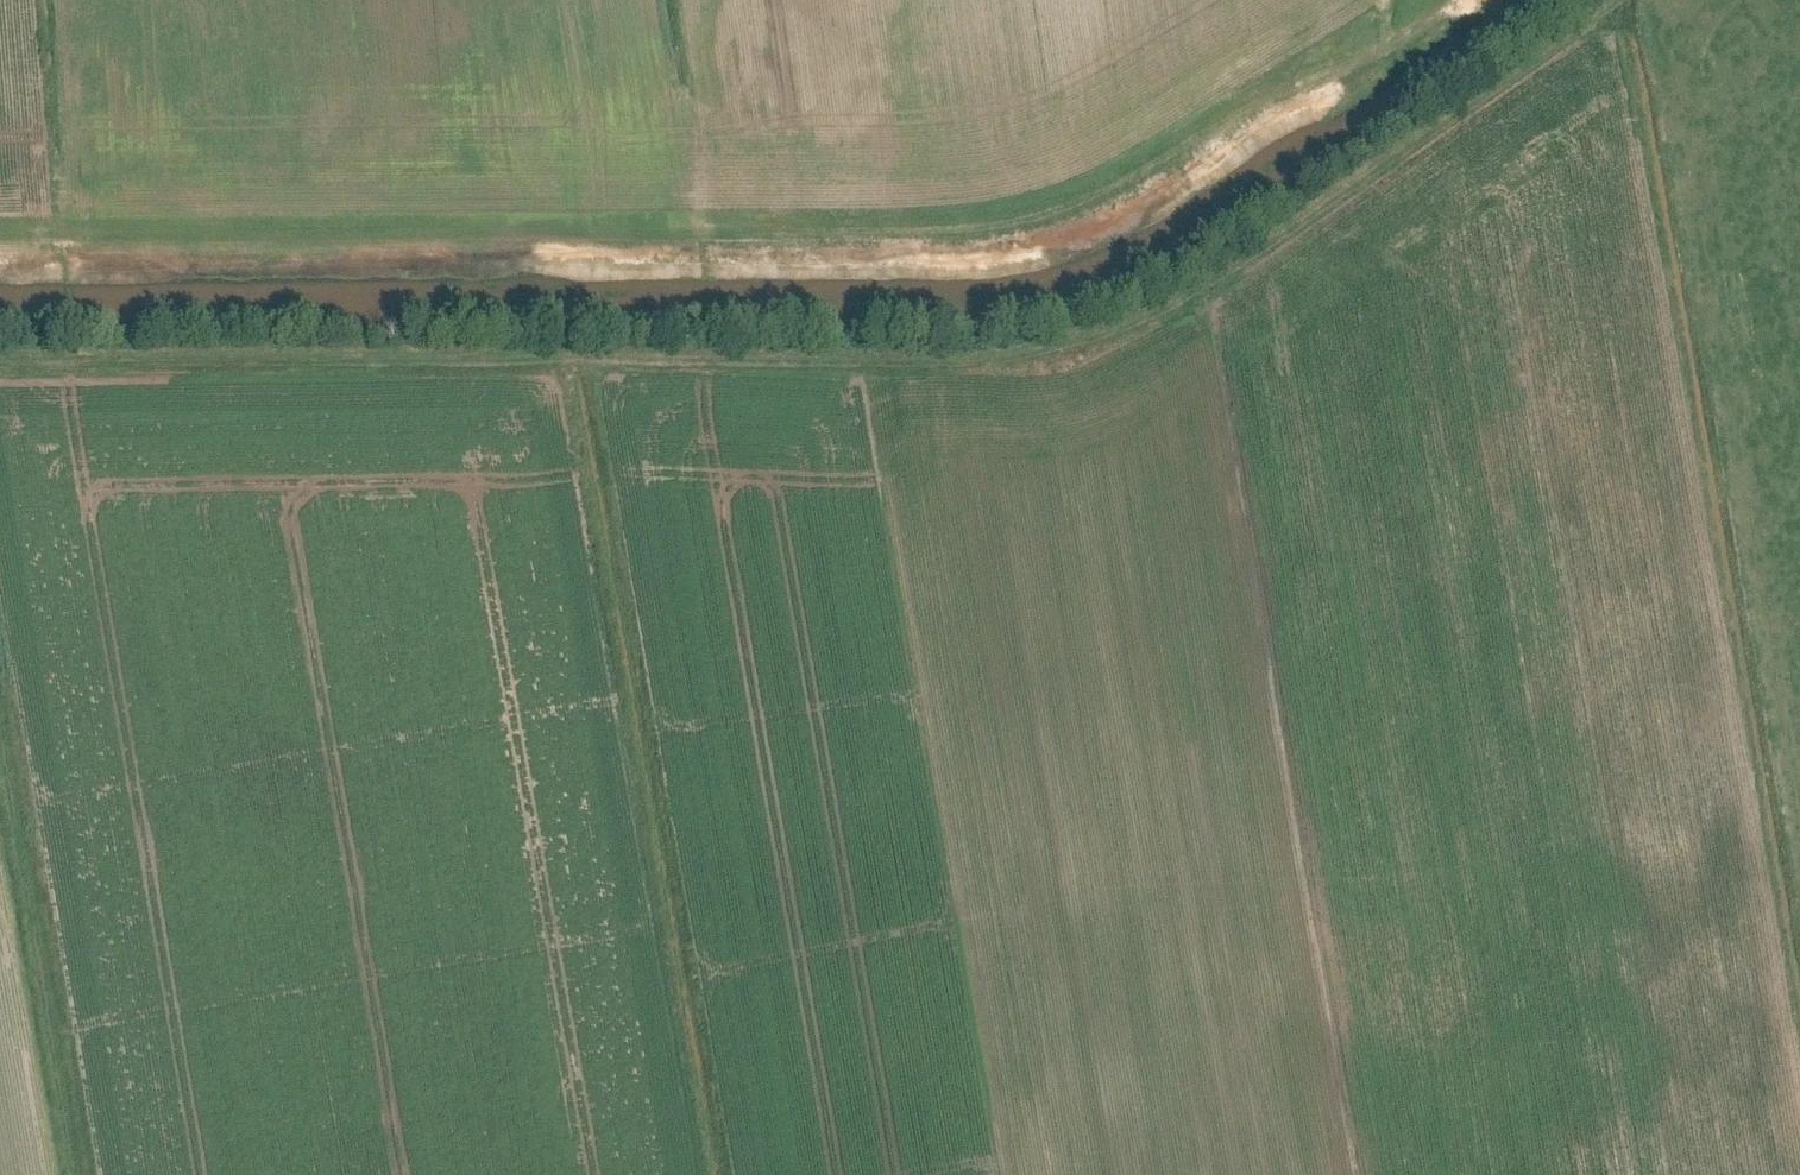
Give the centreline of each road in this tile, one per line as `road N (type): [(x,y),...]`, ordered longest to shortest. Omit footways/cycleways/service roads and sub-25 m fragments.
road 1 (track): [(1476,0),(1118,245),(1047,267),(0,278)]

